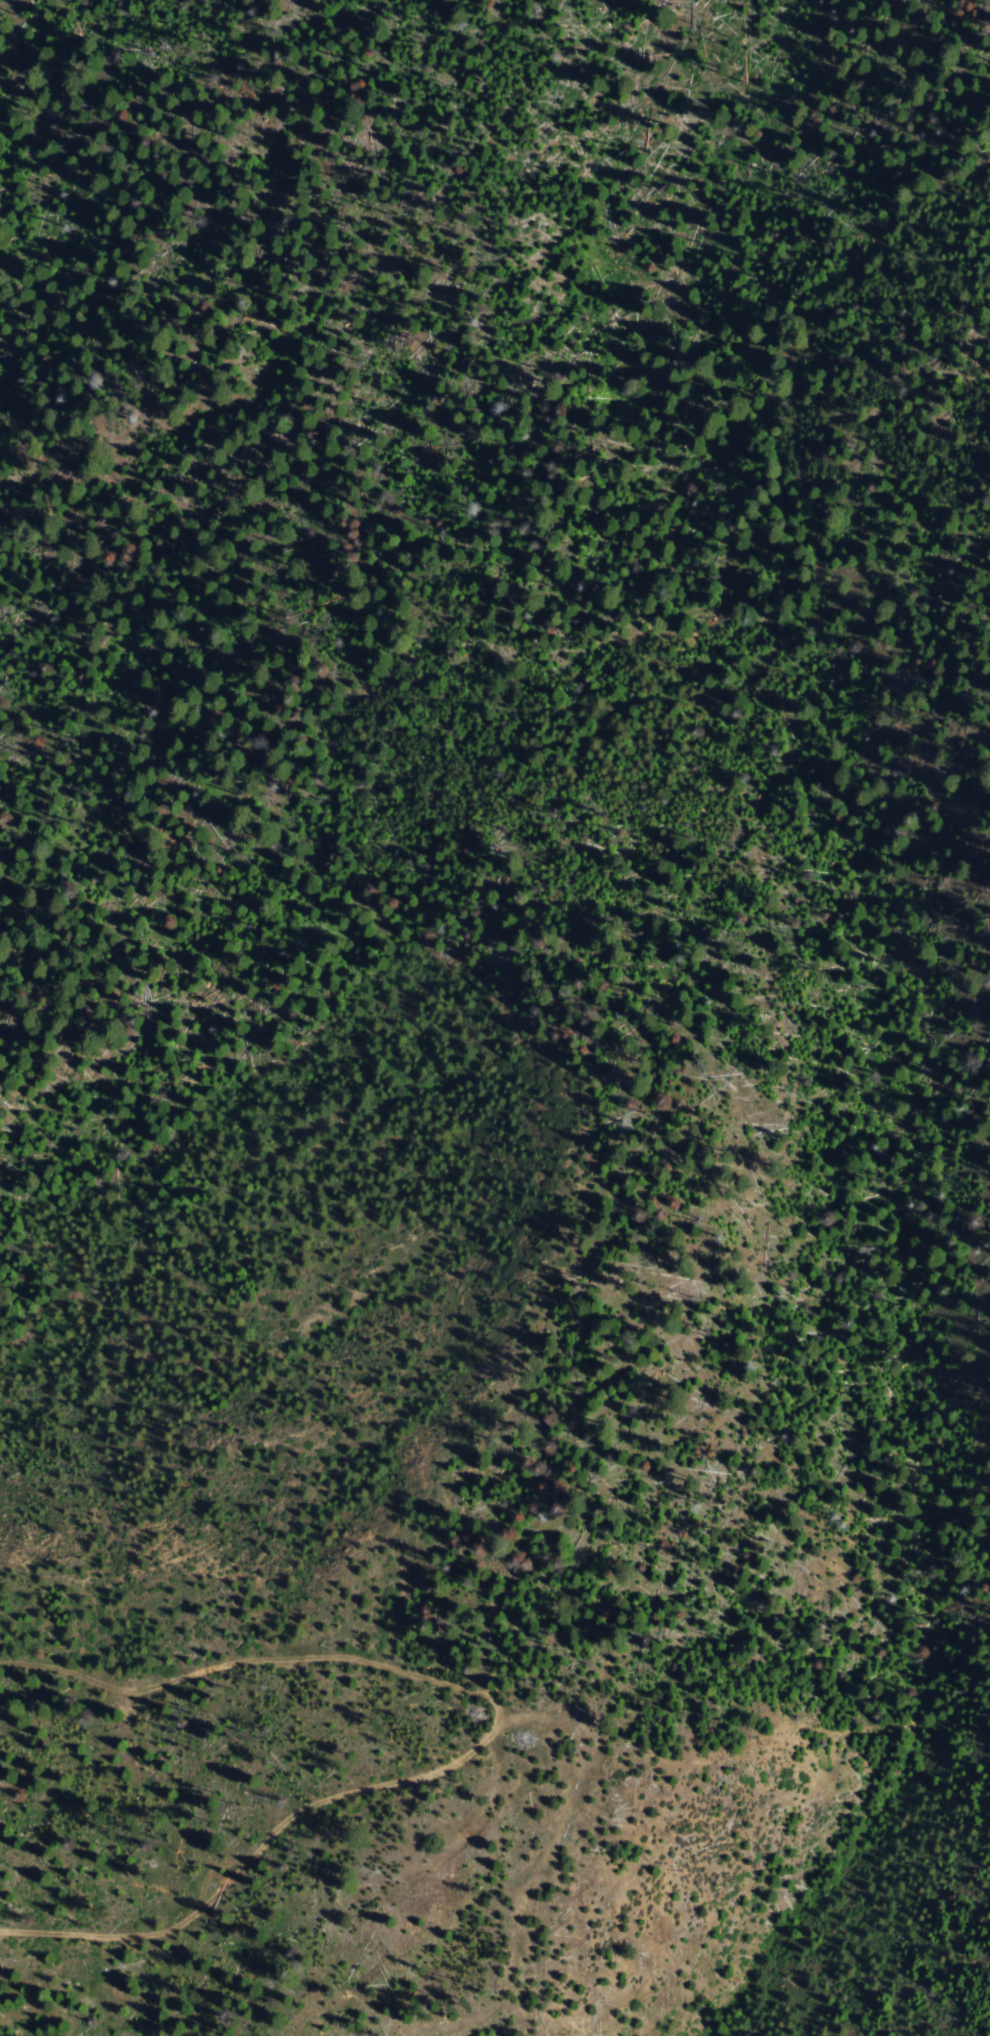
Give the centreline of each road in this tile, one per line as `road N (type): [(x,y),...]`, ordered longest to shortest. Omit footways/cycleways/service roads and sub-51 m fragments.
road 1 (track): [(0,1934),(164,1932),(249,1872),(289,1824),(475,1755),(500,1728),(502,1706),(355,1661),(248,1660),(124,1698),(51,1665),(0,1664)]

